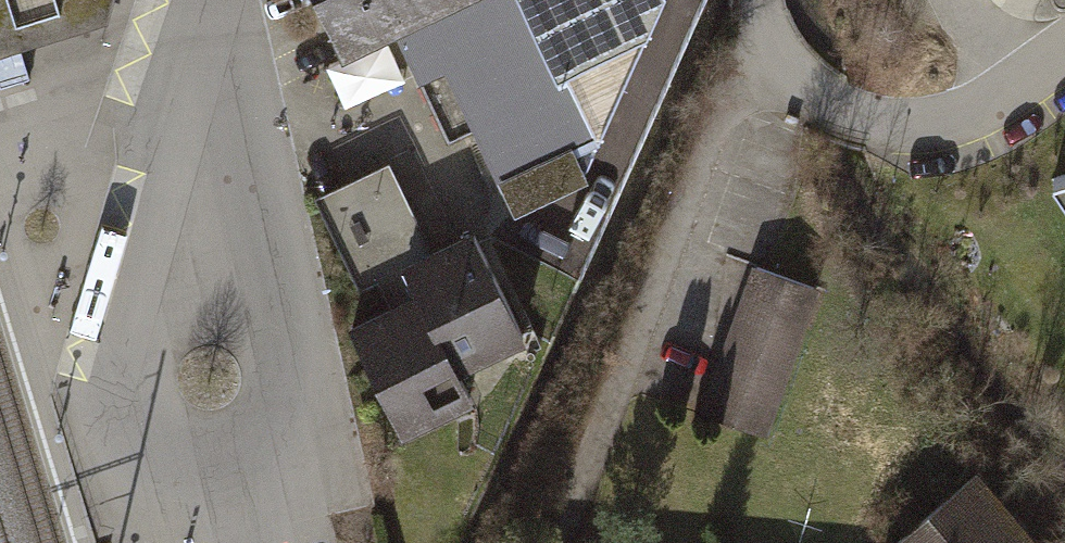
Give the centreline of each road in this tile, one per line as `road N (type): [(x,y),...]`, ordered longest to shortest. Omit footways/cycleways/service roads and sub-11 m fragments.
road 1 (residential): [(231,0),(236,85),(292,393),(268,446)]
road 2 (residential): [(758,0),(774,66),(809,100),(863,122),(1010,98),(1064,58)]

